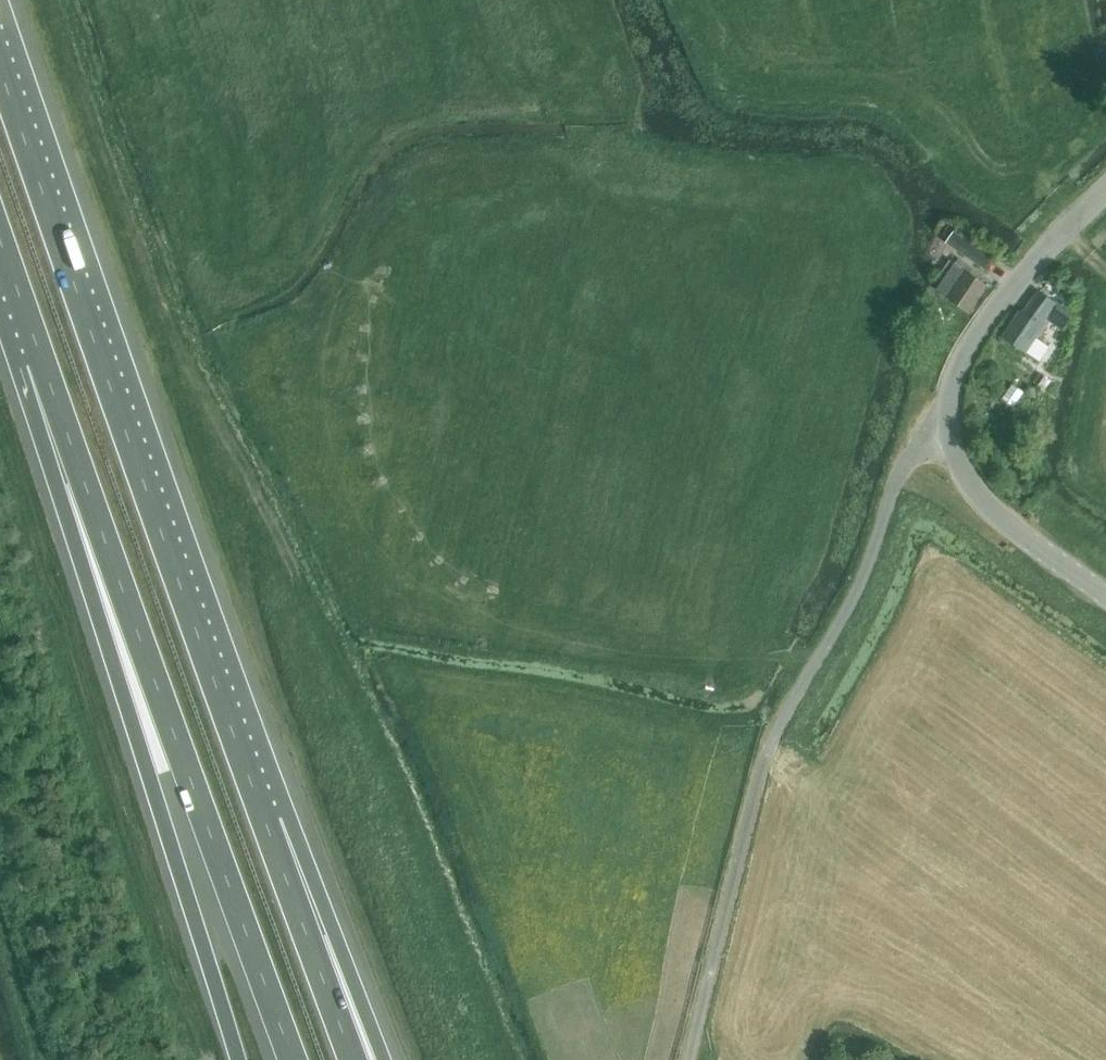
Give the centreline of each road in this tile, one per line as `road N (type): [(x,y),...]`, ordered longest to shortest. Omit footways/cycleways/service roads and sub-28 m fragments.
road 1 (motorway): [(43,367),(296,1059)]
road 2 (motorway): [(43,367),(63,503),(240,1059)]
road 3 (motorway): [(233,733),(0,66)]
road 4 (unclassified): [(689,1059),(777,732),(856,594),(901,471),(951,431)]
road 5 (motorway): [(385,1059),(289,815),(233,733)]
road 6 (motorway): [(354,1059),(233,733)]
road 7 (tertiary): [(951,431),(966,355),(1020,276),(1105,191)]
road 8 (tertiary): [(1105,594),(988,506),(966,479),(951,431)]
road 9 (motorway): [(0,237),(43,367)]

